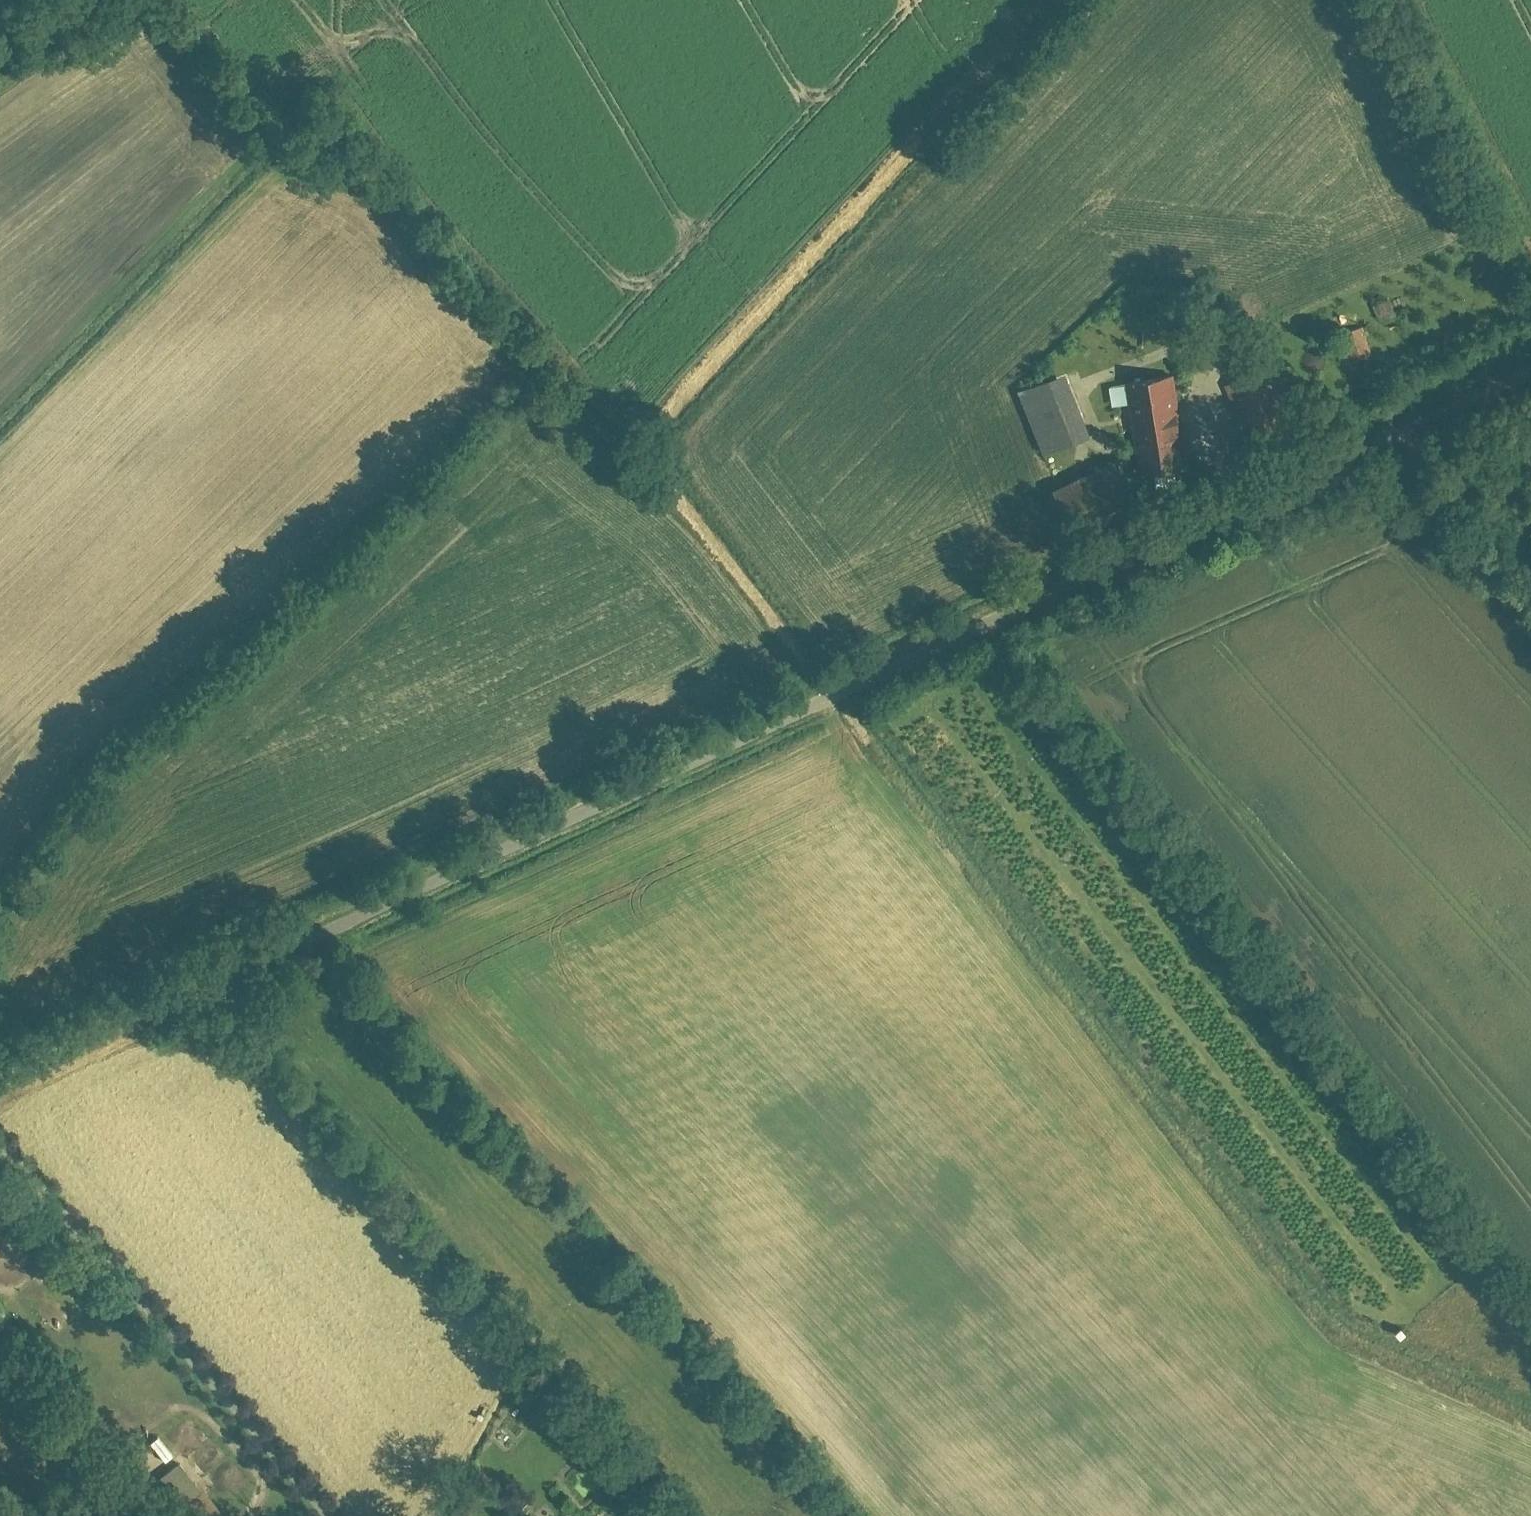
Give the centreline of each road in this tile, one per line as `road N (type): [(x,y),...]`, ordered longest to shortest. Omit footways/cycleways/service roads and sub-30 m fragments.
road 1 (residential): [(1530,372),(0,1083)]

